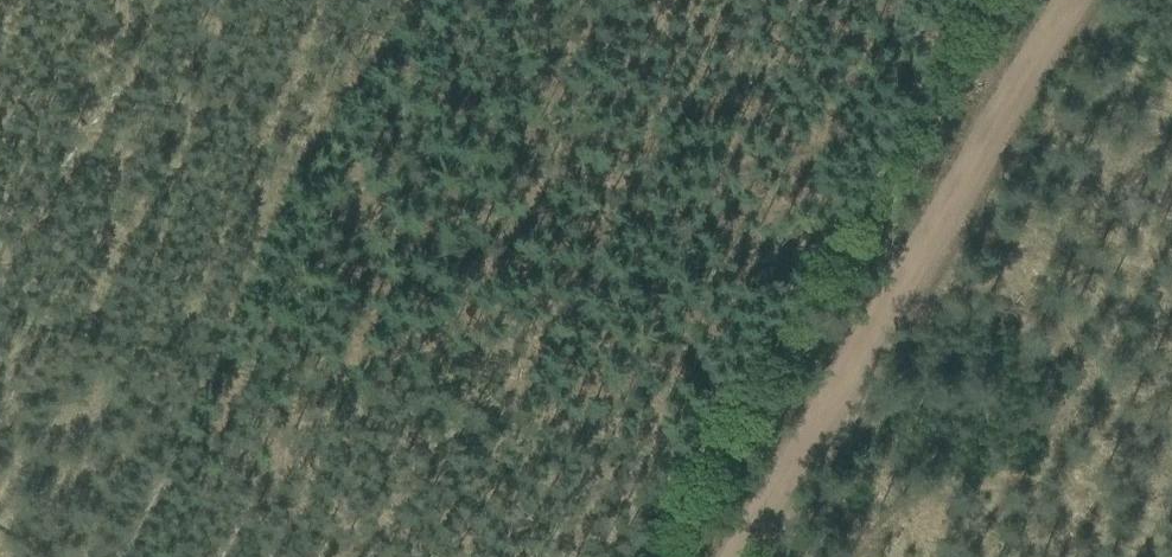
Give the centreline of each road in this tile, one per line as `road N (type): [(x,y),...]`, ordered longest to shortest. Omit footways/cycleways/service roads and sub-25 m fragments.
road 1 (track): [(975,0),(645,556)]
road 2 (track): [(737,556),(1066,0)]

